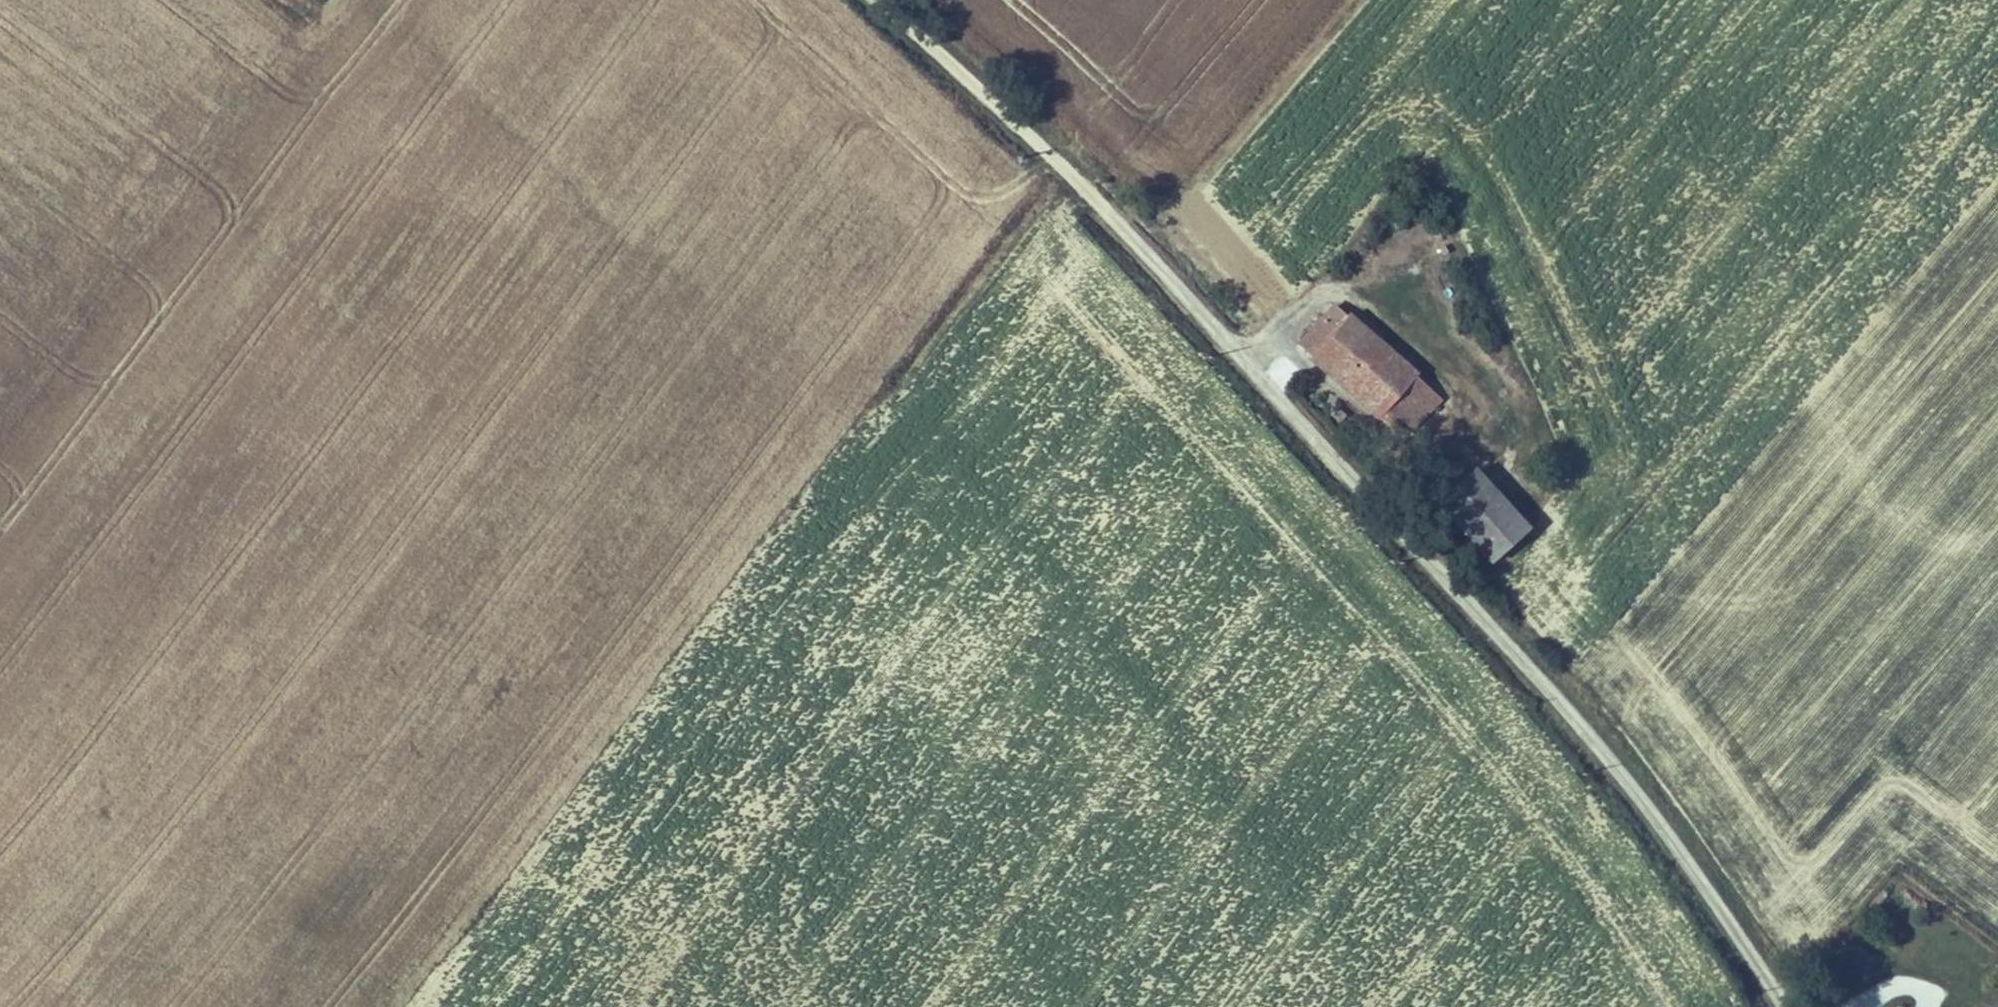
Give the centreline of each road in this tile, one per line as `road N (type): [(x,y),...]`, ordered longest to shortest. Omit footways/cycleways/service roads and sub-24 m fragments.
road 1 (unclassified): [(1786,1006),(1632,784),(1078,185),(877,0)]

